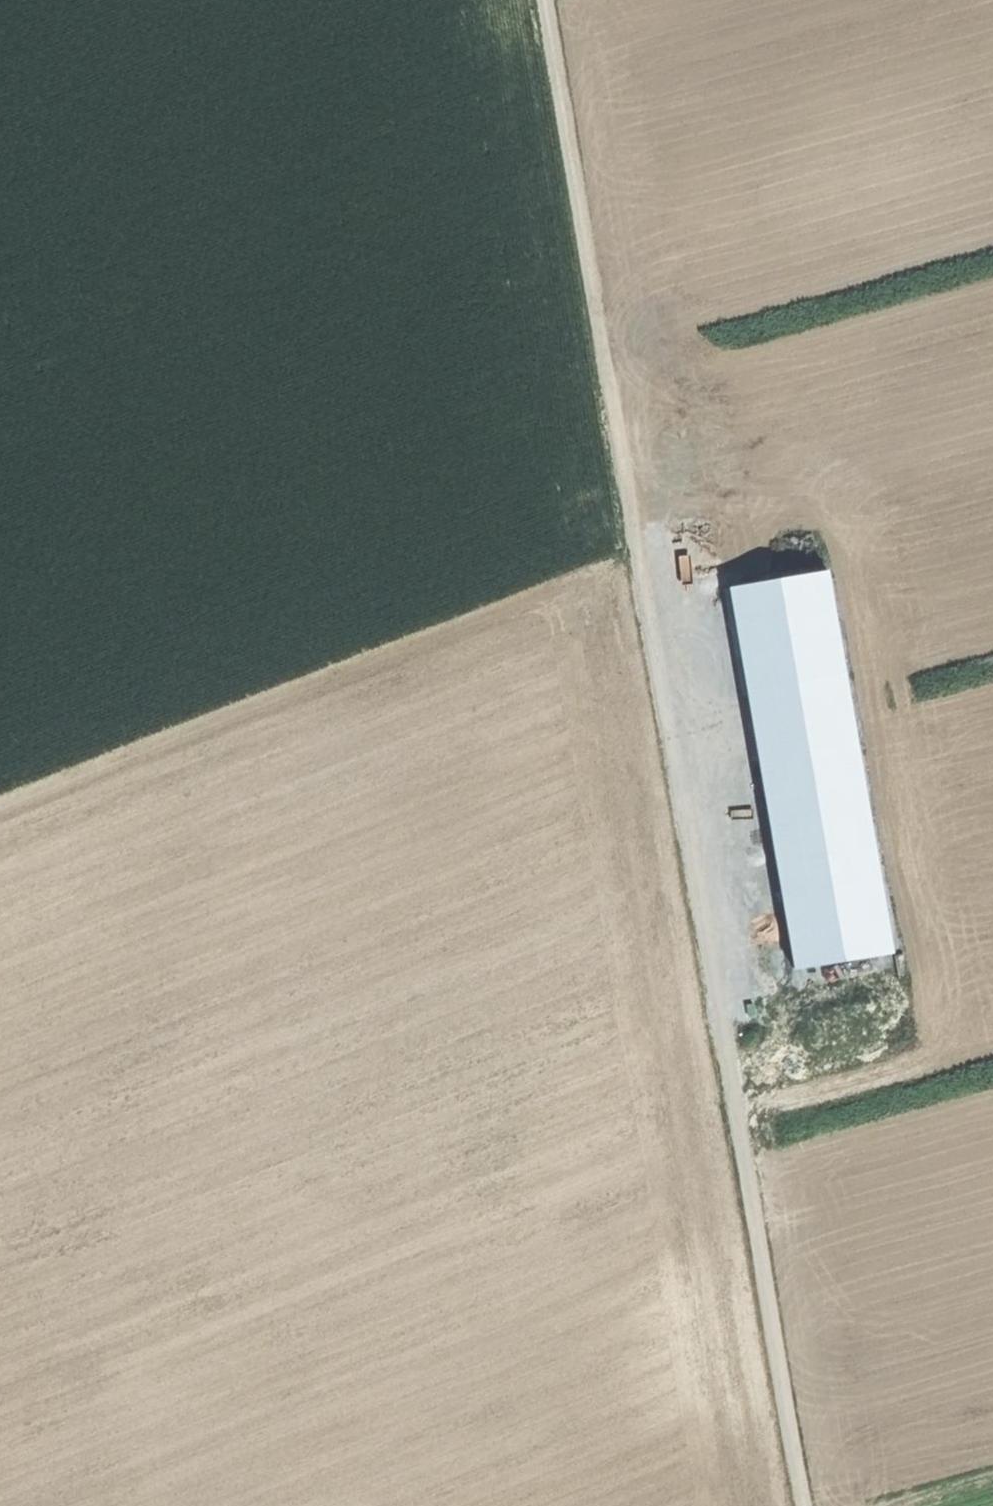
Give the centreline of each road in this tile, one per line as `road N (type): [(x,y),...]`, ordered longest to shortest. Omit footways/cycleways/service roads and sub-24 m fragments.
road 1 (track): [(544,0),(806,1505)]

